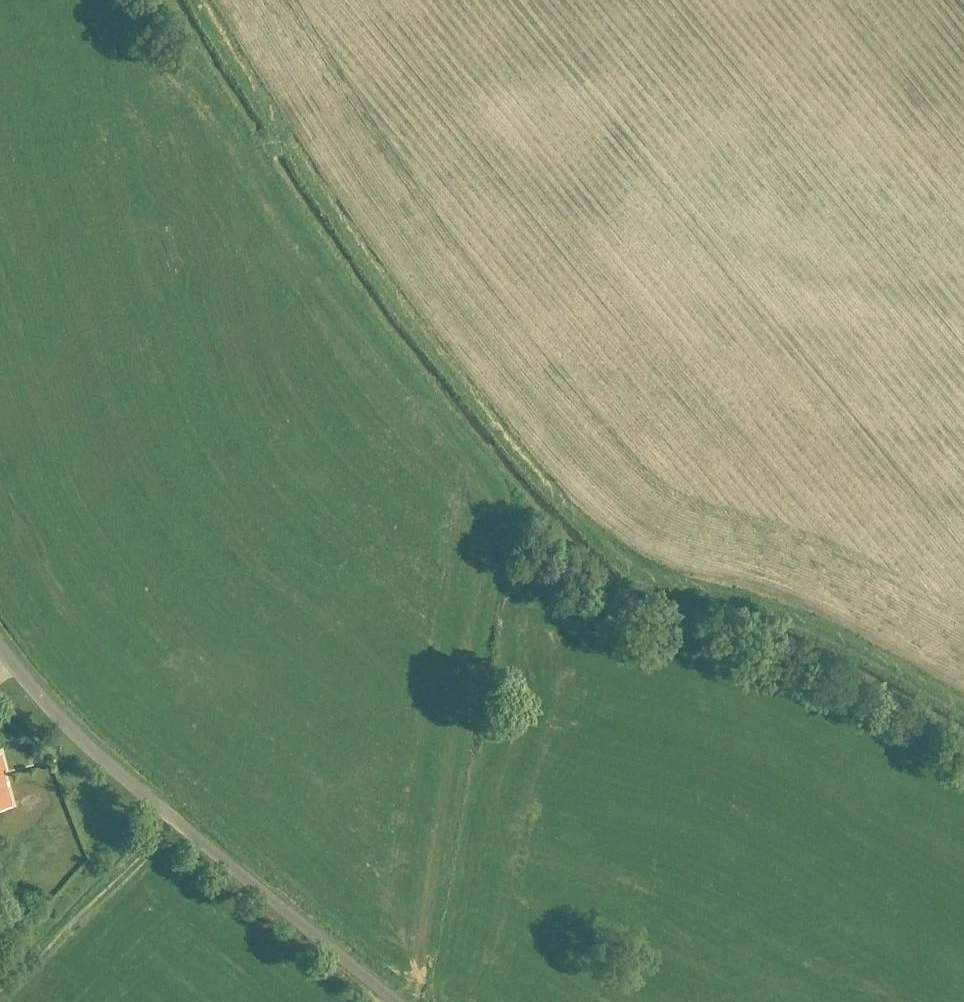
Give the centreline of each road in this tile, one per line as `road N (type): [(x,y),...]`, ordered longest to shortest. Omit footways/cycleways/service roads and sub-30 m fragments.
road 1 (unclassified): [(401,1001),(130,788),(0,641)]

